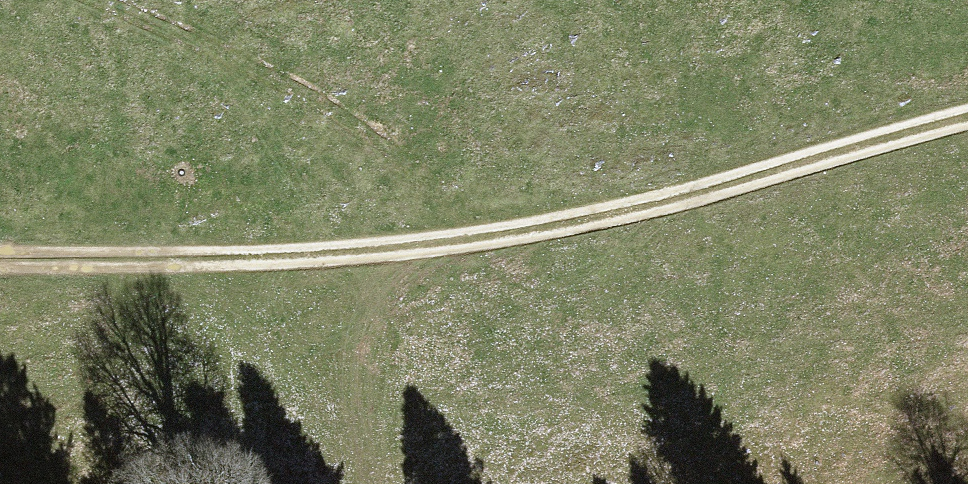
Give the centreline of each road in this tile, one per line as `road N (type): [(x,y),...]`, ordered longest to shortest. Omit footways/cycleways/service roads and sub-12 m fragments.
road 1 (track): [(967,122),(640,210),(375,253),(0,258)]
road 2 (track): [(81,0),(405,144),(640,210)]

